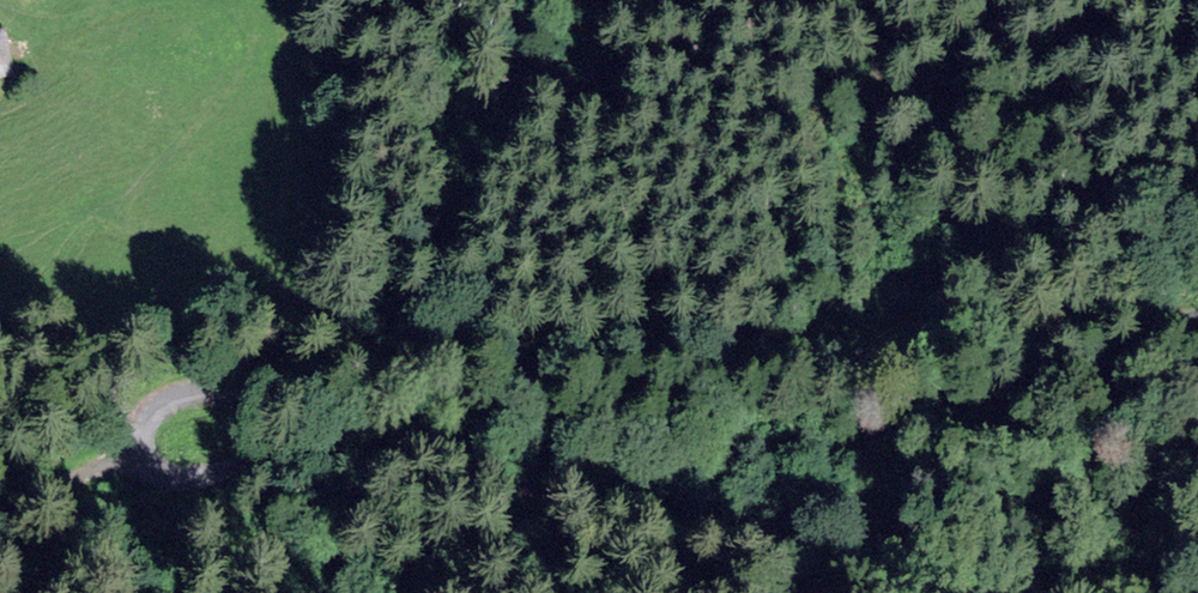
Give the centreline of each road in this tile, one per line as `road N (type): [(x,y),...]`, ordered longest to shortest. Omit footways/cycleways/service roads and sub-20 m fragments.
road 1 (track): [(139,447),(141,419),(154,401),(177,393),(571,354),(858,360),(1197,314)]
road 2 (track): [(139,447),(162,466),(200,471),(259,451),(338,450),(597,498),(821,571),(967,592)]
road 3 (track): [(442,369),(284,311),(101,222)]

